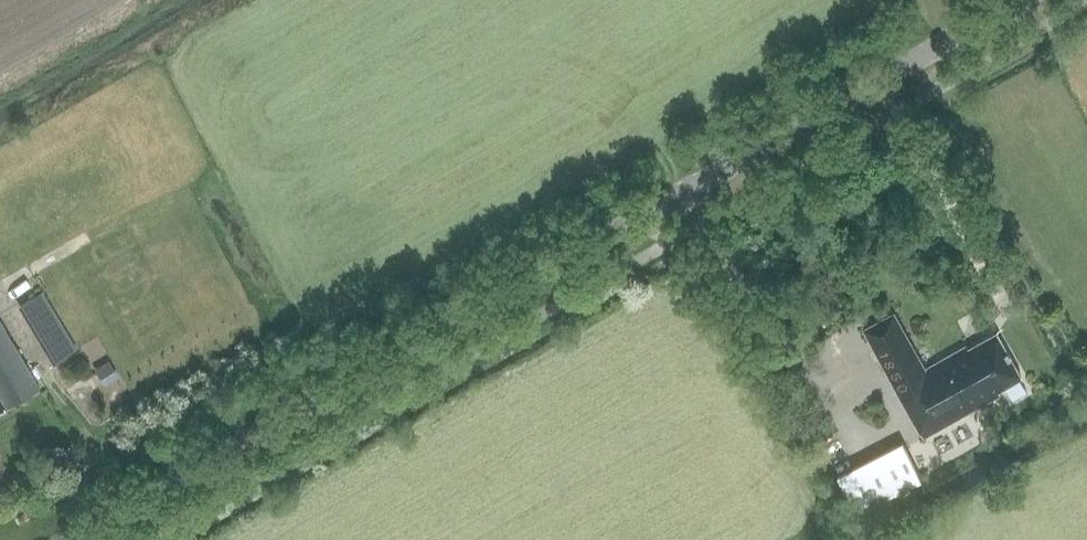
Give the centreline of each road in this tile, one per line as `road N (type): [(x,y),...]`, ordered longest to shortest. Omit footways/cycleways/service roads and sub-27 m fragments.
road 1 (secondary): [(71,539),(1019,0)]

